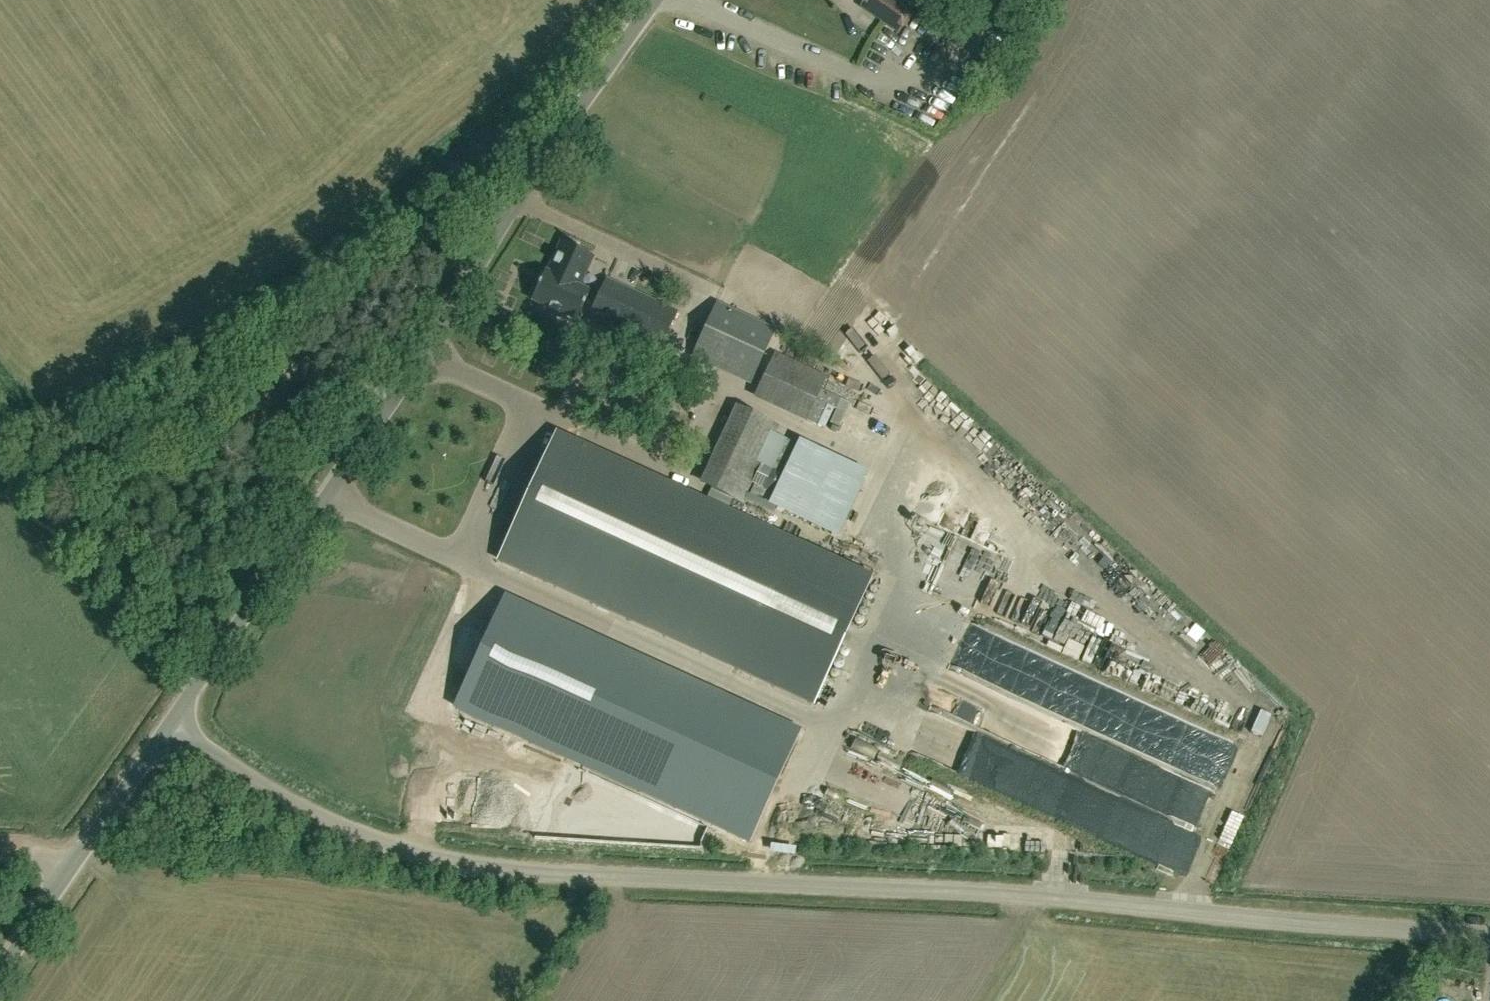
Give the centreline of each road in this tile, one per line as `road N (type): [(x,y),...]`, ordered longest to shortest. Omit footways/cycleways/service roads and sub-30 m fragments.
road 1 (unclassified): [(1489,936),(490,869),(372,841),(317,817),(166,724)]
road 2 (unclassified): [(166,724),(657,0)]
road 3 (track): [(874,343),(895,330),(975,441),(1029,402),(1211,225),(1405,0)]
road 4 (unclassified): [(0,977),(166,724)]

